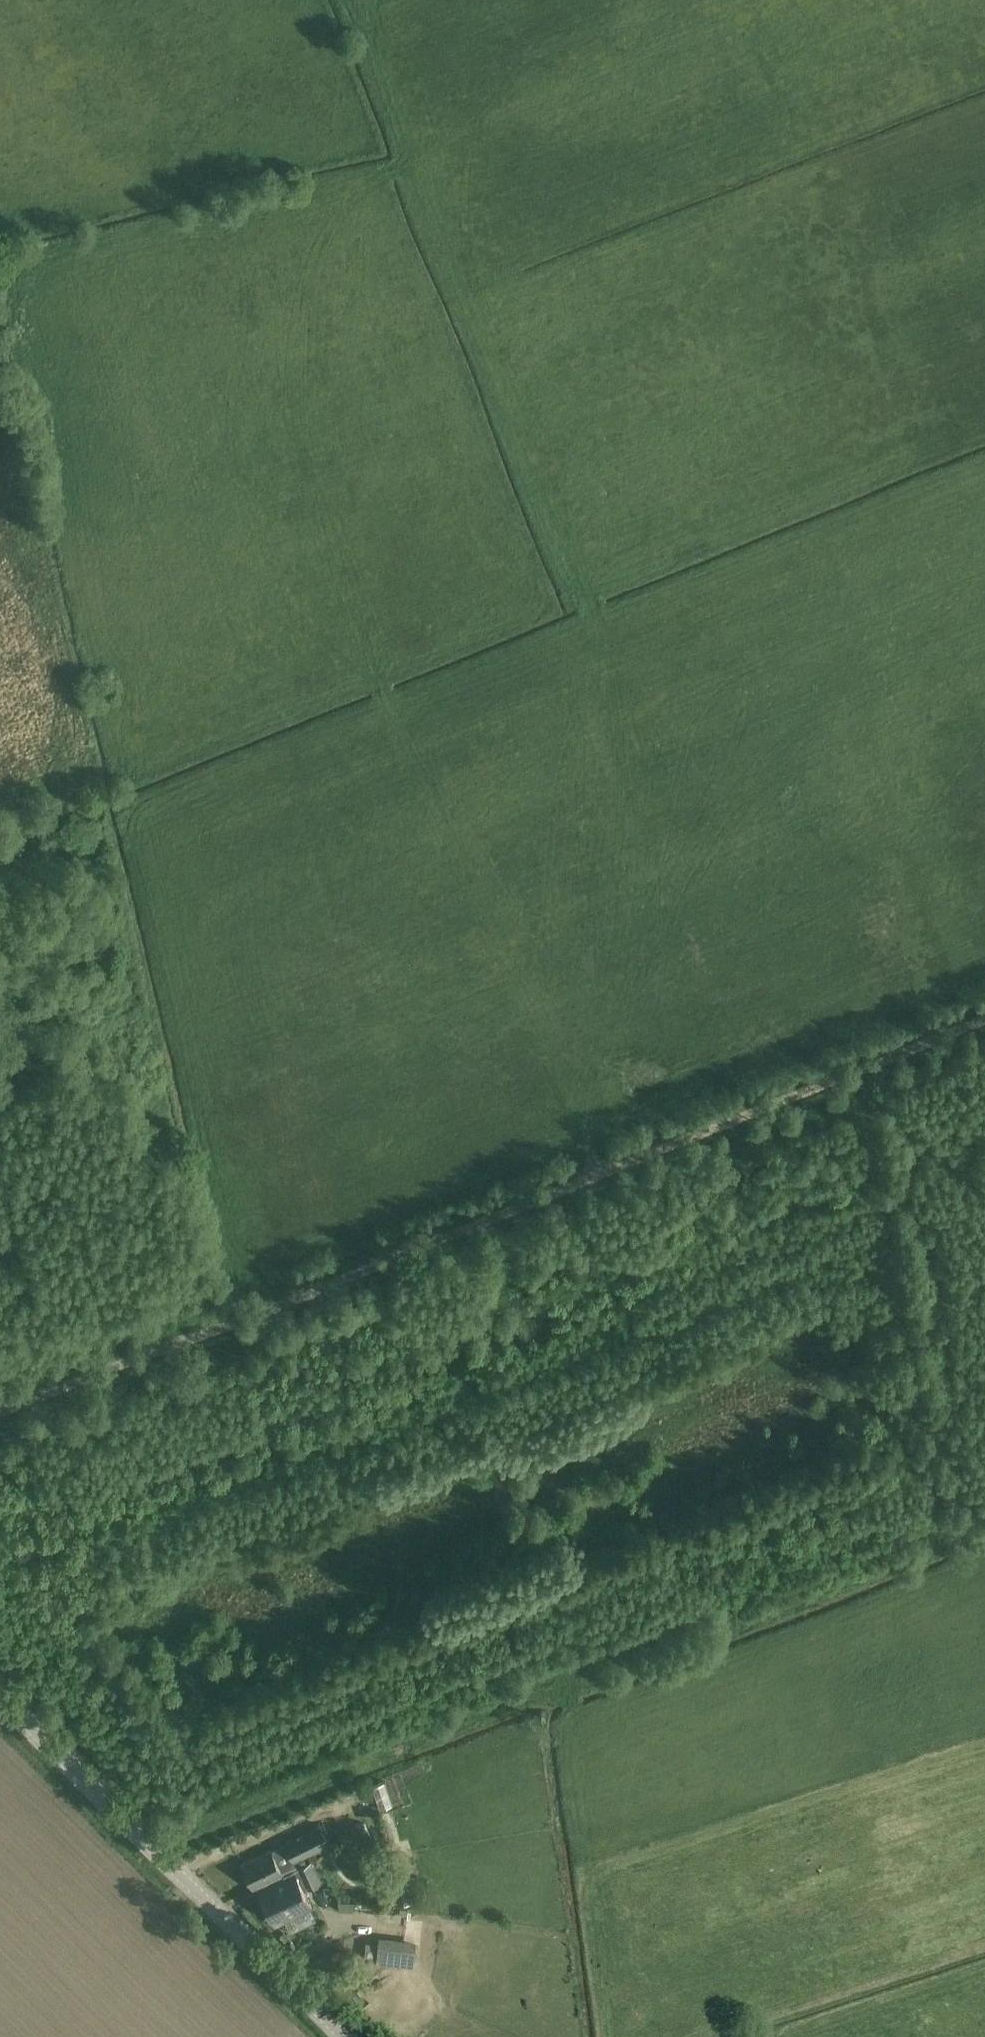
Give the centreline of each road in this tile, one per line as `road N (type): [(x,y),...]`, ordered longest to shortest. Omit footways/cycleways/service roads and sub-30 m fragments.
road 1 (track): [(0,1413),(984,1017)]
road 2 (tertiary): [(342,2036),(0,1701)]

